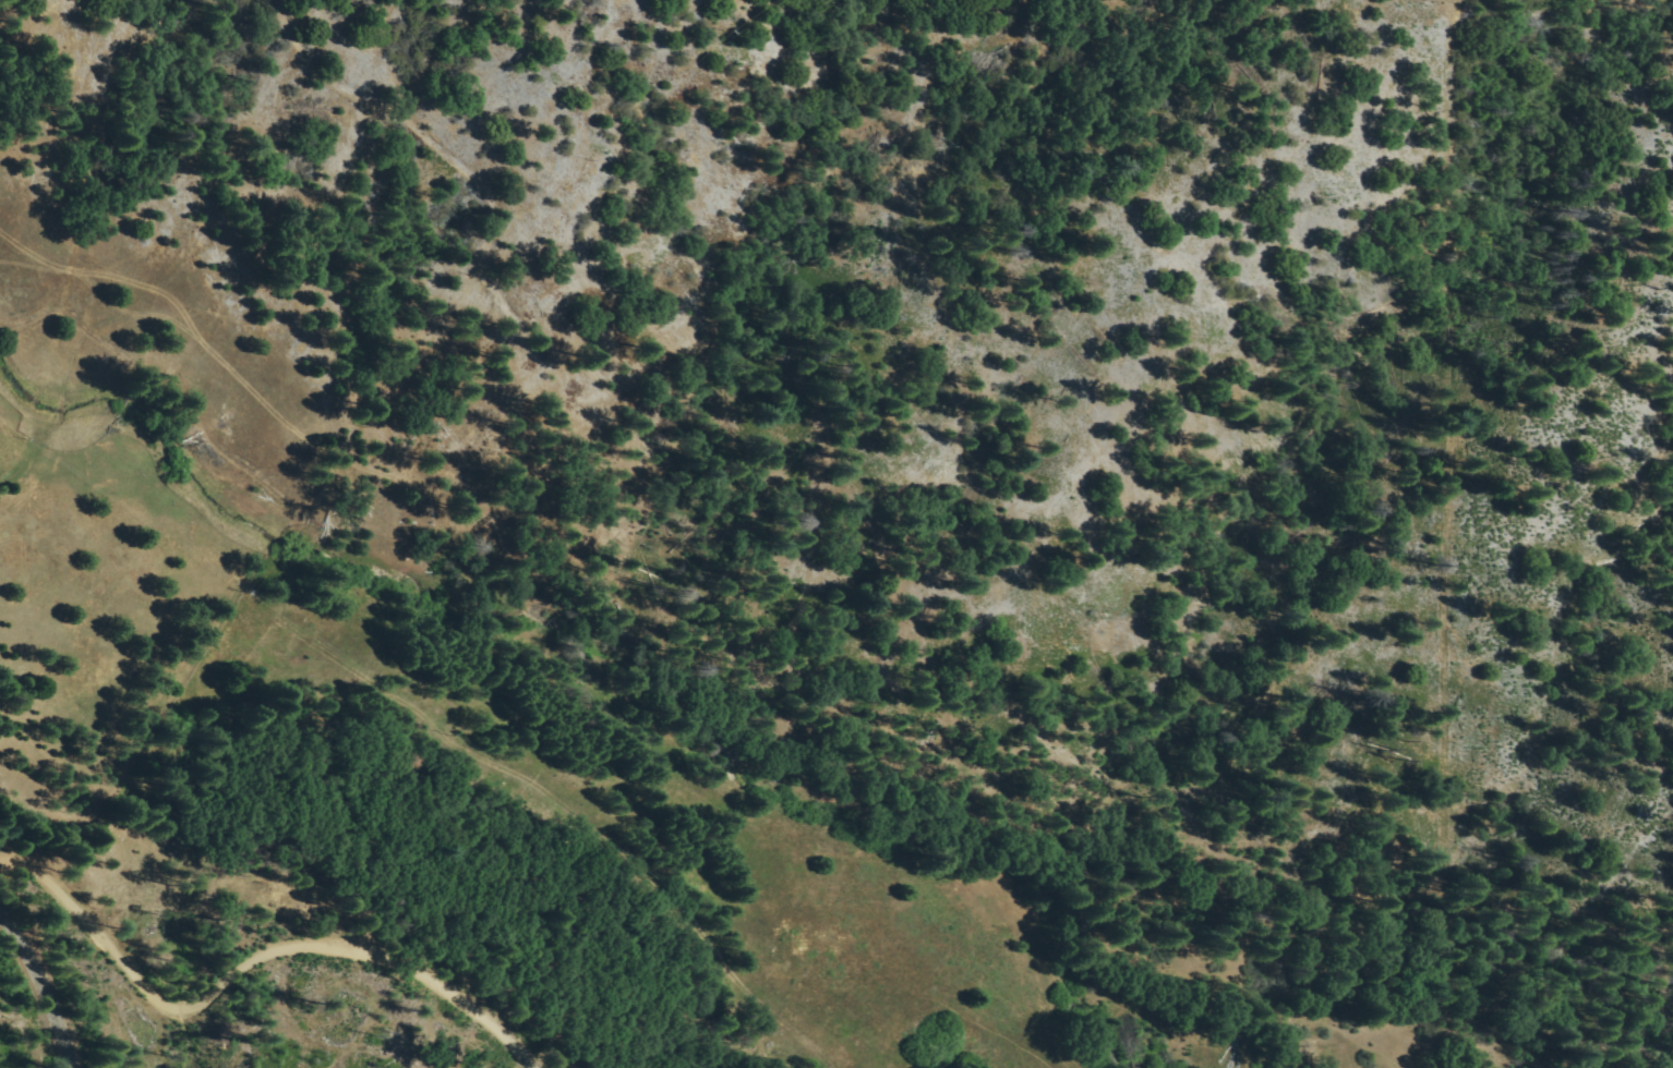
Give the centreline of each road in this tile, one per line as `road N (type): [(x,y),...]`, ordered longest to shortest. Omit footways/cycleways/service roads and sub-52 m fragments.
road 1 (residential): [(501,1067),(441,1003),(385,967),(346,959),(262,961),(222,982),(178,1030),(163,1033),(132,1012),(39,894),(0,883)]
road 2 (residential): [(0,943),(23,1005),(30,1067)]

